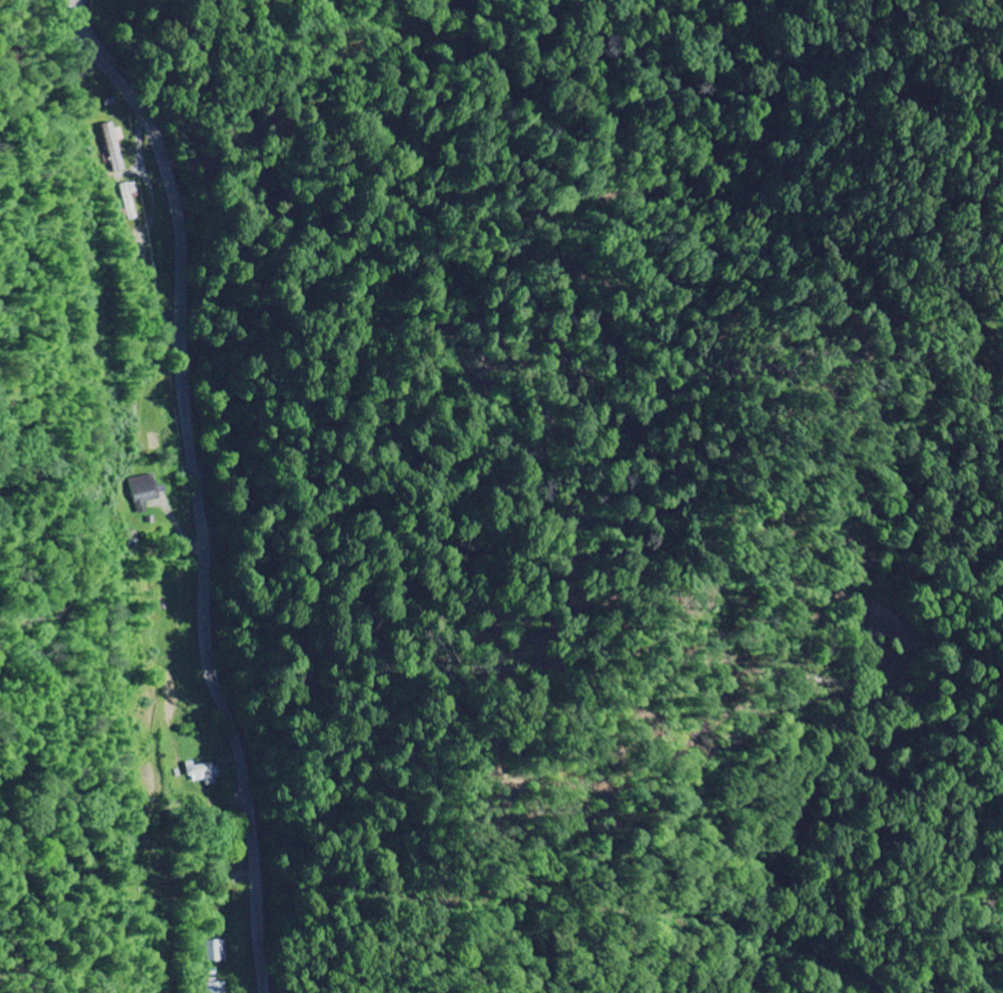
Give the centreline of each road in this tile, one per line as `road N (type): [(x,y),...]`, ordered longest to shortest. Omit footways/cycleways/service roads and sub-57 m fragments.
road 1 (secondary): [(79,0),(90,42),(169,165),(207,583),(258,855),(266,992)]

